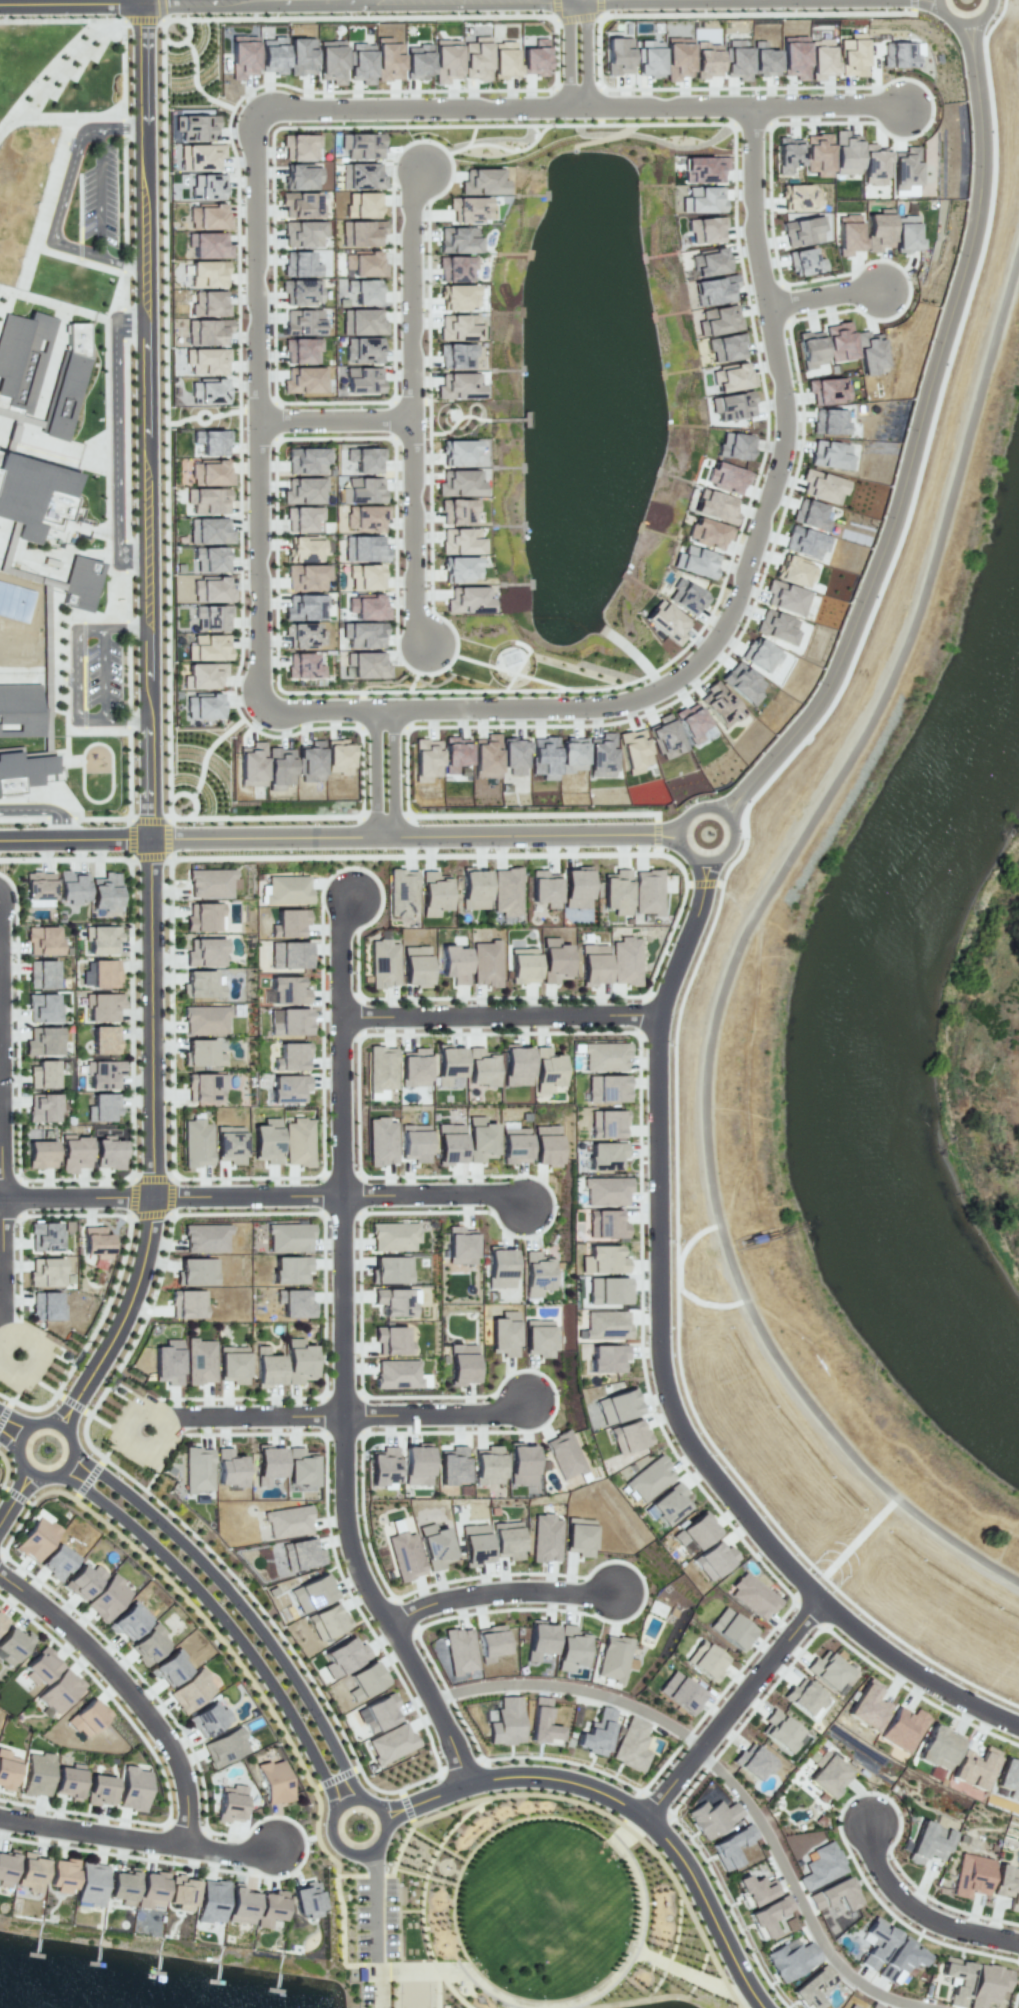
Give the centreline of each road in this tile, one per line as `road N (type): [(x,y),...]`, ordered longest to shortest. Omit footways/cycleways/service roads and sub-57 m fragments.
road 1 (residential): [(754,107),(754,210),(783,443),(735,601),(709,653),(666,689),(597,707),(386,710)]
road 2 (tertiary): [(972,24),(983,129),(978,227),(878,560),(813,714),(725,810)]
road 3 (tertiary): [(150,837),(140,3)]
road 4 (residential): [(386,710),(282,710),(256,698),(256,121)]
road 5 (residential): [(820,1601),(685,1437),(663,1382),(660,1014)]
road 6 (residential): [(343,1194),(341,1472),(349,1551),(472,1781)]
road 7 (tertiary): [(150,837),(678,832)]
road 8 (tertiary): [(359,1798),(313,1707),(252,1618),(164,1523),(73,1451)]
road 9 (tertiary): [(56,1475),(137,1530),(207,1599),(287,1707),(336,1810)]
road 10 (tertiary): [(576,0),(140,3)]
road 11 (residential): [(153,1197),(150,837)]
road 12 (residential): [(186,1846),(184,1776),(164,1734),(80,1637),(0,1574)]
road 13 (residential): [(256,121),(265,112),(577,109)]
road 14 (residential): [(660,1014),(343,1014)]
road 15 (tertiary): [(648,1820),(597,1789),(514,1774),(472,1781),(385,1816)]
road 16 (residential): [(0,1817),(254,1855),(276,1847)]
road 17 (residential): [(648,1820),(820,1601)]
road 18 (residential): [(412,419),(411,188),(420,170)]
road 19 (residential): [(60,1425),(130,1307),(153,1197)]
road 20 (residential): [(820,1601),(906,1668),(1018,1726)]
road 21 (residential): [(389,1623),(467,1595),(614,1595)]
road 22 (residential): [(412,419),(424,644)]
road 23 (tertiary): [(765,2007),(685,1864),(648,1820)]
road 24 (residential): [(1018,1944),(938,1923),(903,1901),(873,1855),(868,1821)]
road 25 (residential): [(153,1197),(343,1194)]
road 26 (residential): [(343,1194),(508,1196),(521,1204)]
road 27 (residential): [(342,1412),(522,1405)]
road 28 (residential): [(343,1014),(343,1194)]
road 29 (residential): [(577,109),(754,107)]
road 30 (tertiary): [(709,860),(726,852),(734,826),(725,810),(708,803),(690,808),(678,832),(685,849),(709,860)]
road 31 (tertiary): [(73,1451),(66,1430),(46,1421),(25,1429),(16,1447),(29,1472),(47,1477),(65,1469),(73,1451)]
road 32 (residential): [(342,1412),(177,1414)]
road 33 (residential): [(660,1014),(701,901),(706,859)]
road 34 (residential): [(254,420),(412,419)]
road 35 (residential): [(153,1197),(1,1197)]
road 36 (tertiary): [(150,837),(0,838)]
road 37 (residential): [(754,107),(902,105)]
road 38 (tertiary): [(140,3),(0,5)]
road 39 (residential): [(1,1197),(2,1325)]
road 40 (residential): [(386,835),(386,710)]
road 41 (tertiary): [(347,1801),(331,1822),(347,1851),(376,1848),(385,1816)]

